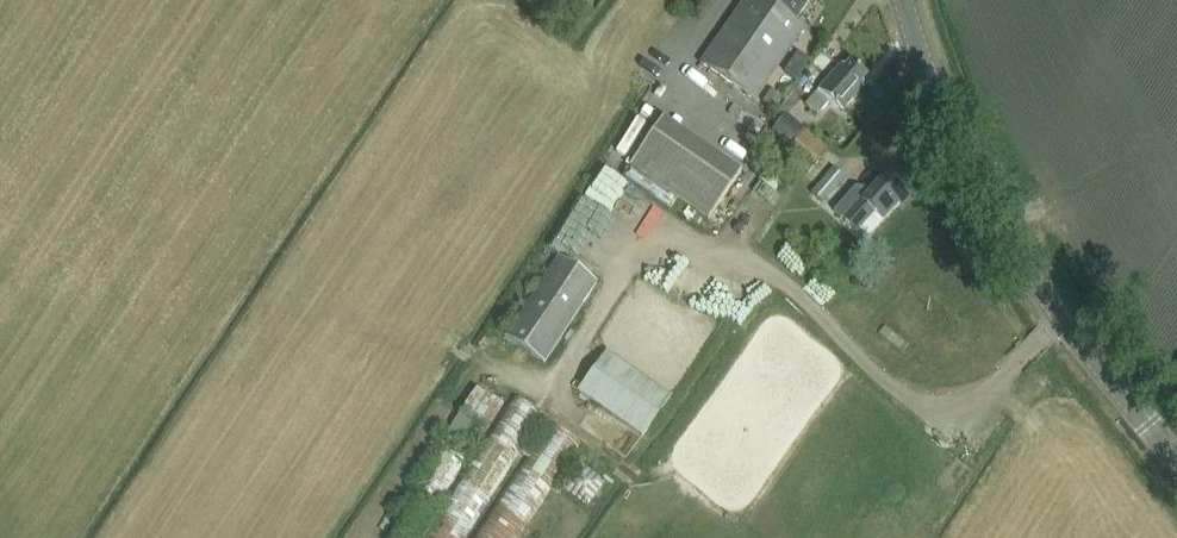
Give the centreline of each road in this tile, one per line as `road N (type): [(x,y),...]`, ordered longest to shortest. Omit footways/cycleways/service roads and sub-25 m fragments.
road 1 (tertiary): [(1176,462),(979,198),(930,88),(904,0)]

